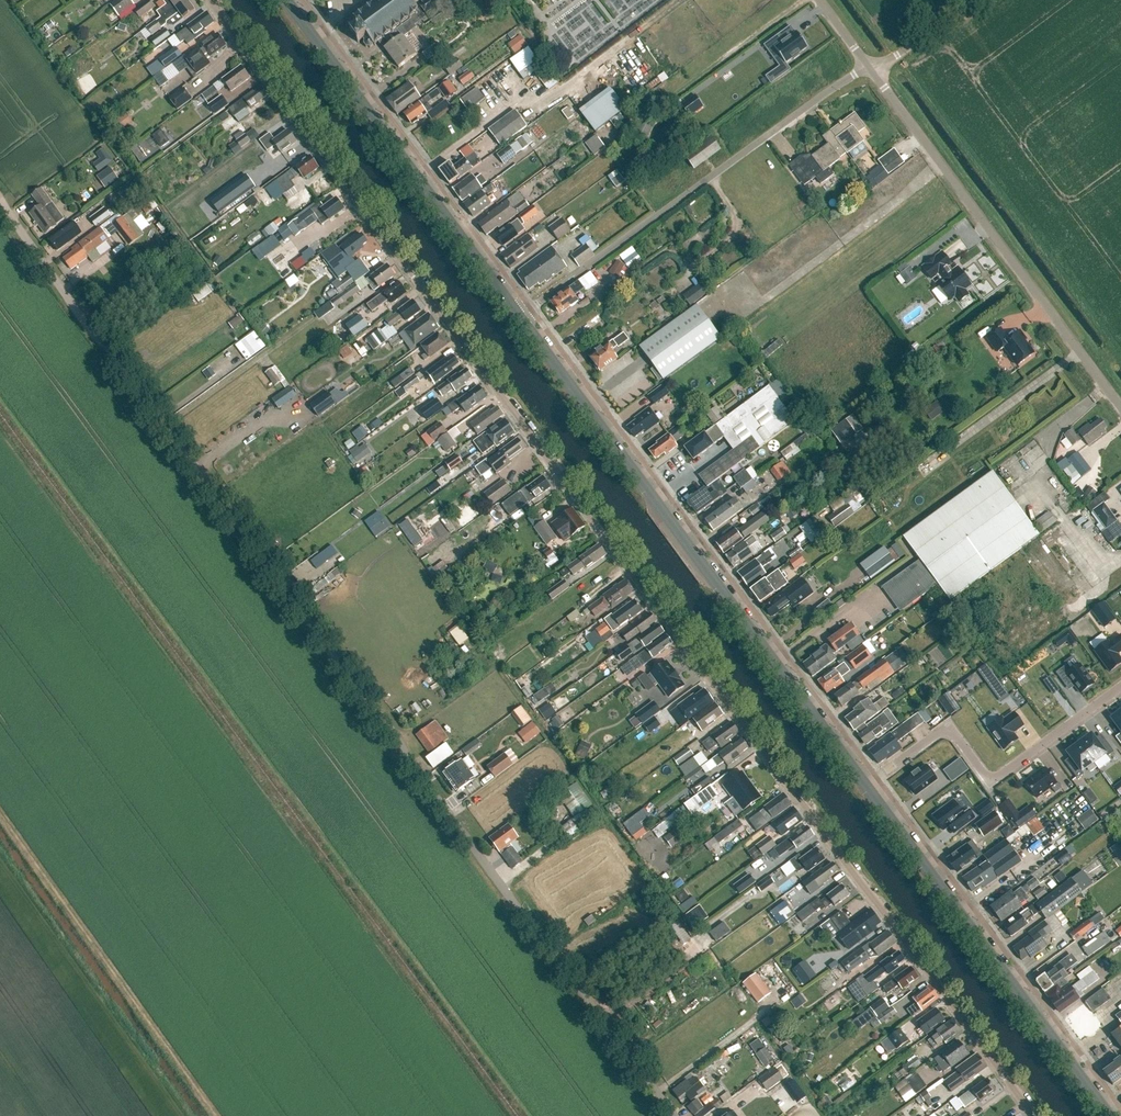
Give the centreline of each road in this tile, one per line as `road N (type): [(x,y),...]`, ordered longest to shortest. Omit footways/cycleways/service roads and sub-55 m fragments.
road 1 (unclassified): [(1034,1115),(211,0)]
road 2 (unclassified): [(0,202),(675,1115)]
road 3 (secondary): [(866,787),(515,320)]
road 4 (unclassified): [(515,320),(870,68)]
road 5 (unclassified): [(1120,407),(870,68)]
road 6 (secondary): [(1104,1115),(866,787)]
road 7 (secondary): [(515,320),(316,36)]
road 8 (residential): [(1120,688),(992,781),(949,726),(866,787)]
road 9 (unclassified): [(870,68),(972,0)]

